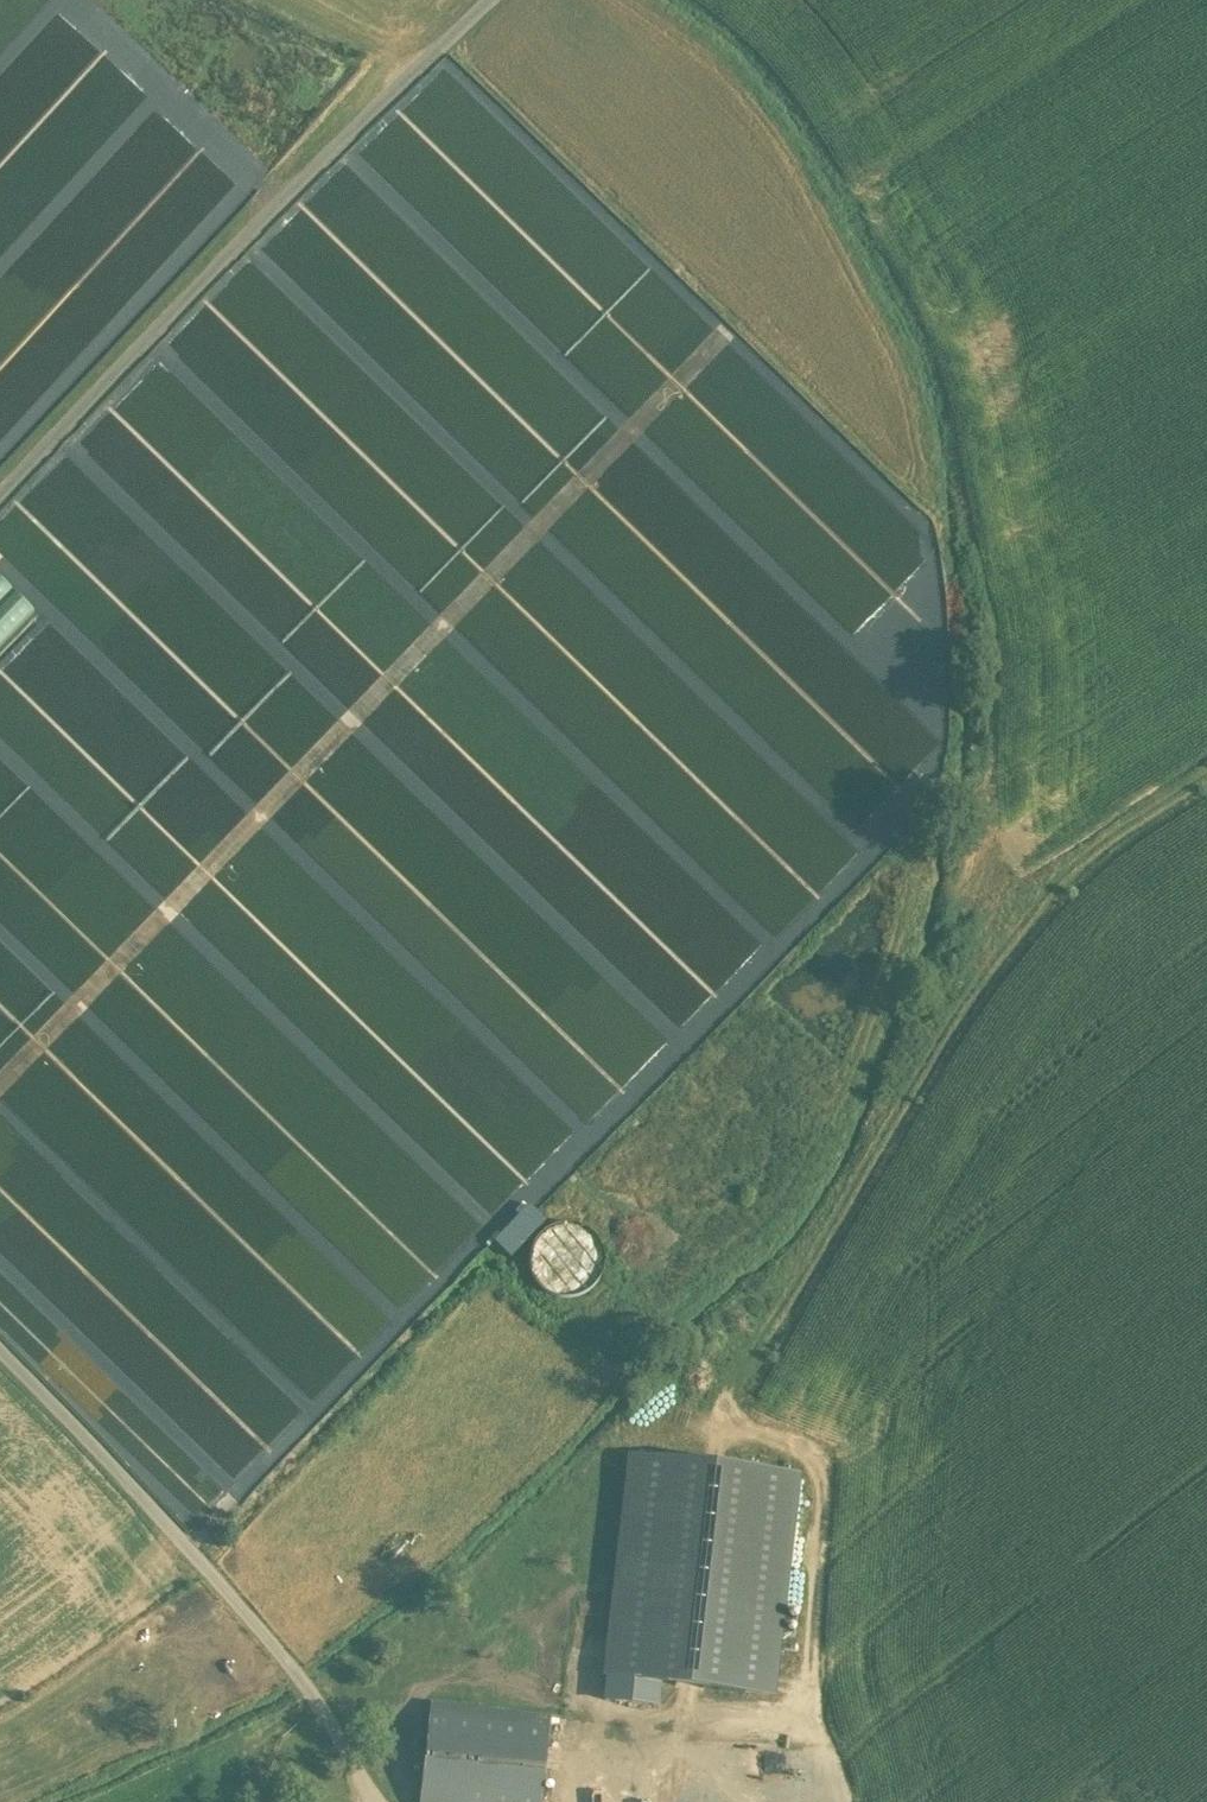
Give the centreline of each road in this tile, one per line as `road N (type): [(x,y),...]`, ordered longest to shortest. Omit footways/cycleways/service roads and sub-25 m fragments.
road 1 (track): [(573,1801),(579,1772),(794,1735),(823,1468),(789,1445),(726,1424),(735,1386),(996,981),(1111,847),(1206,785)]
road 2 (residential): [(0,506),(430,44),(483,0)]
road 3 (track): [(383,1801),(313,1692),(0,1356)]

